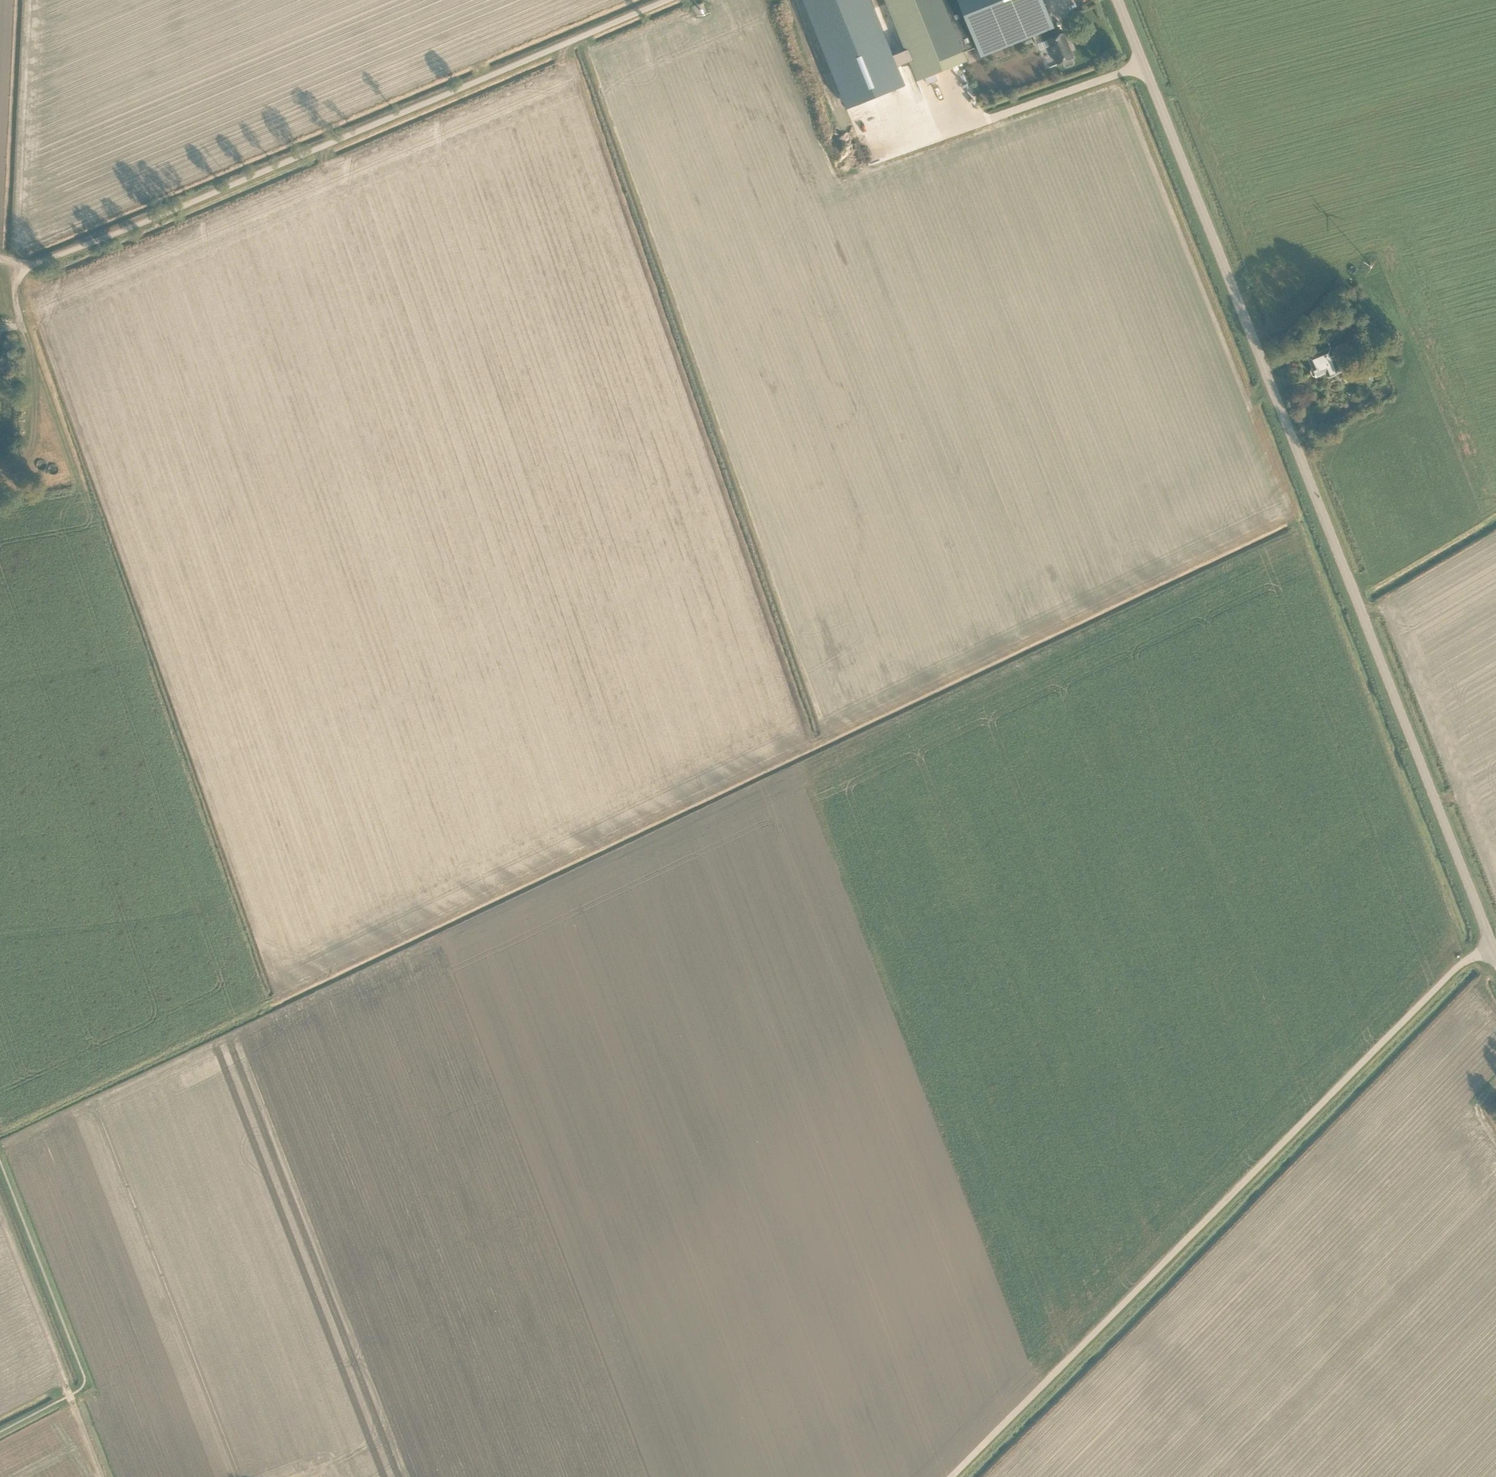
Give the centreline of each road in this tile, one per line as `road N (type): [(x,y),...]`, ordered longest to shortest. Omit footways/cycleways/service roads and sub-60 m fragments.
road 1 (tertiary): [(1495,952),(1118,0)]

